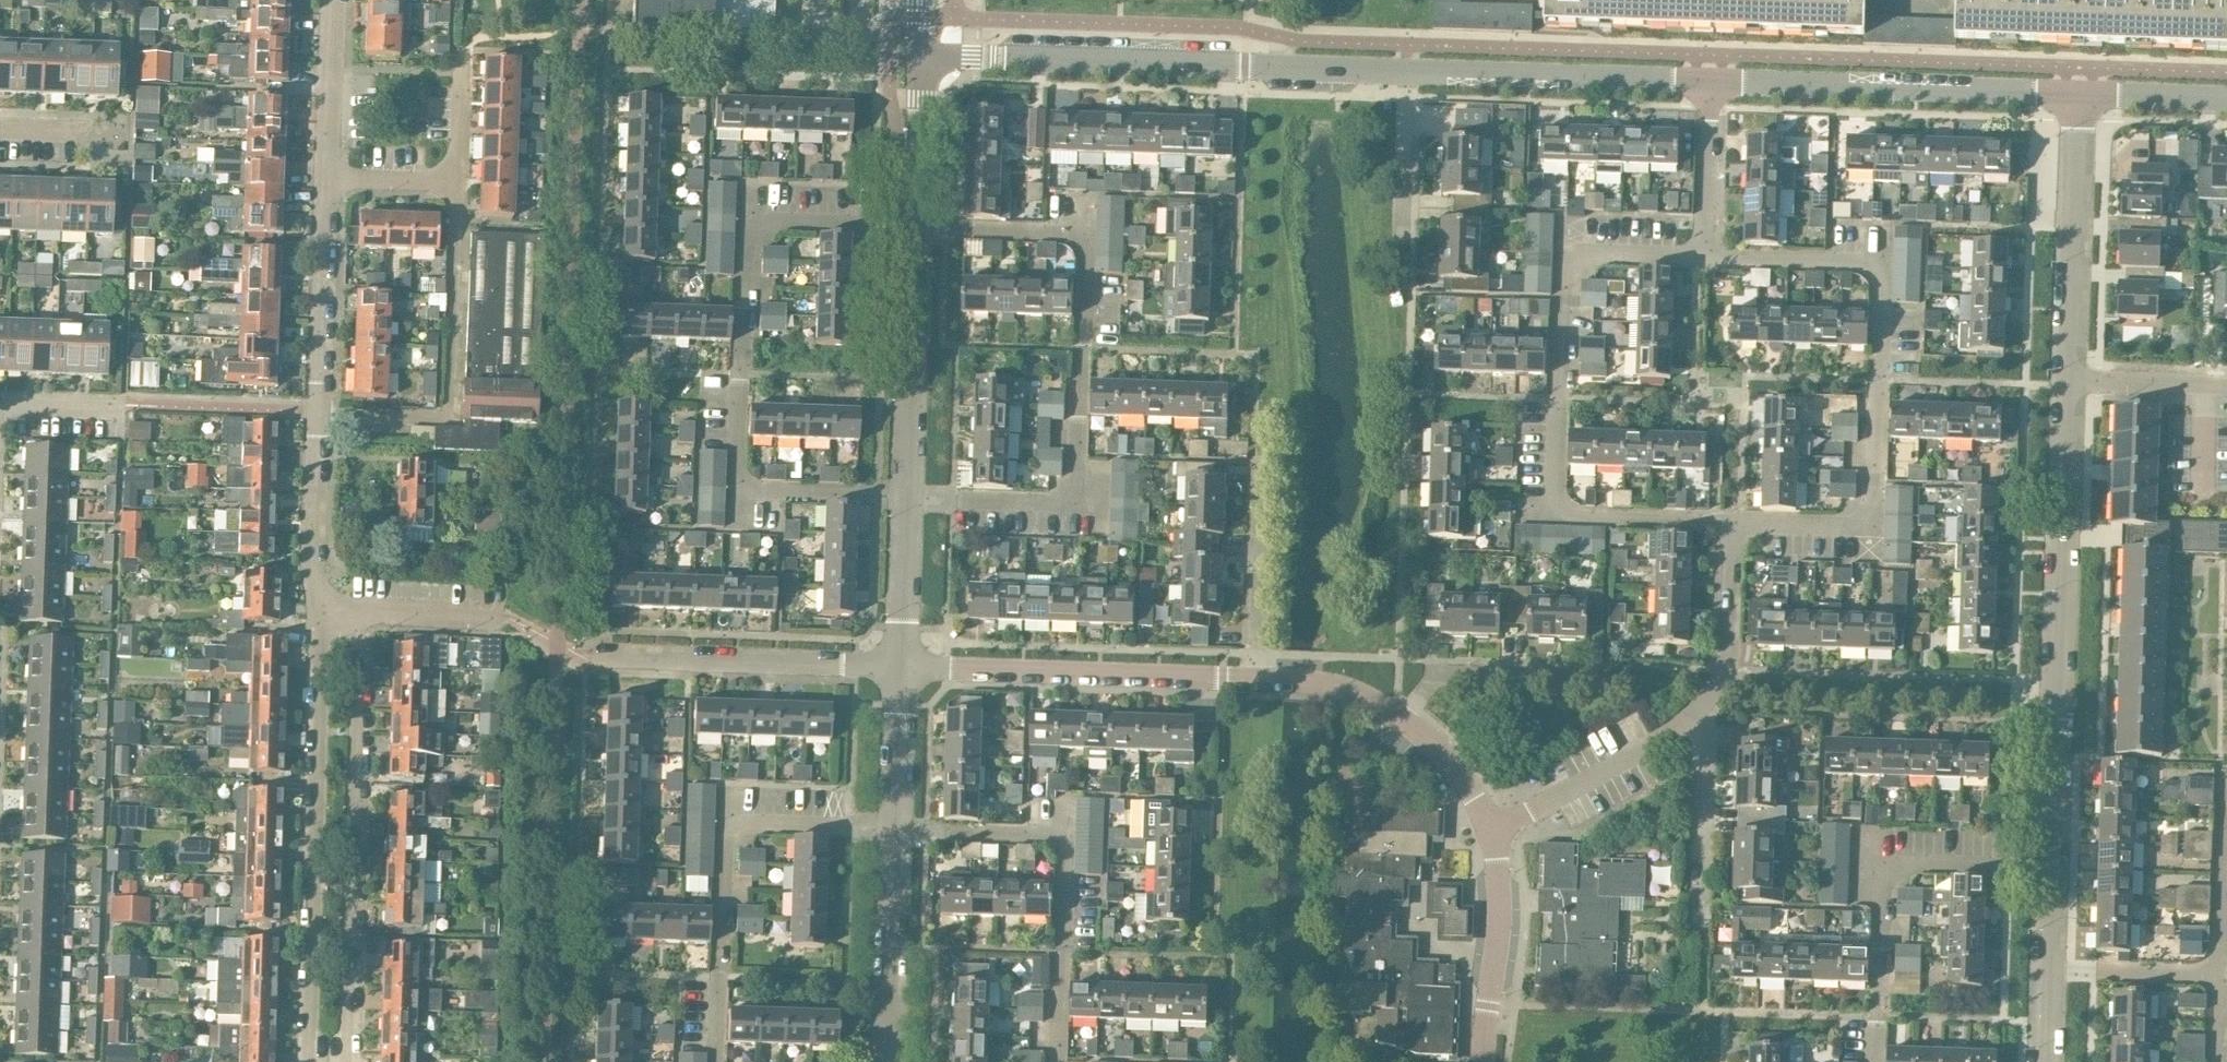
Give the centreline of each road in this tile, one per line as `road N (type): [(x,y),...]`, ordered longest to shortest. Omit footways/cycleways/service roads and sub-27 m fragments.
road 1 (residential): [(907,498),(1075,504),(1086,236),(913,229)]
road 2 (residential): [(913,229),(747,222),(740,376),(738,491),(907,498)]
road 3 (residential): [(1702,256),(1596,249),(1564,269),(1553,494),(1570,516),(1737,524)]
road 4 (residential): [(1737,524),(1862,525),(1873,503),(1880,283),(1874,264),(1863,260),(1702,256)]
road 5 (residential): [(321,604),(363,610),(348,1061)]
road 6 (residential): [(2051,867),(2072,380)]
road 7 (residential): [(306,1061),(321,604)]
road 8 (residential): [(893,829),(722,827),(717,1061)]
road 9 (residential): [(1054,1061),(1055,831),(893,829)]
road 10 (residential): [(899,666),(1281,679)]
road 11 (tertiary): [(1708,75),(2079,89)]
road 12 (residential): [(317,410),(450,415),(458,180)]
road 13 (residential): [(2051,867),(1889,862),(1879,1061)]
road 14 (tertiary): [(921,55),(1278,62)]
road 15 (tertiary): [(1405,66),(1708,75)]
road 16 (residential): [(596,657),(899,666)]
road 17 (residential): [(2072,380),(2079,89)]
road 18 (residential): [(1492,831),(1449,760),(1396,712),(1347,689),(1281,679)]
road 19 (residential): [(907,498),(913,229)]
road 20 (residential): [(1492,831),(1663,739),(1704,703)]
road 21 (residential): [(326,177),(317,410)]
road 22 (residential): [(885,1061),(893,829)]
road 23 (residential): [(1483,1061),(1500,905),(1492,831)]
road 24 (residential): [(1696,929),(1704,703)]
road 25 (residential): [(1402,291),(1405,66)]
road 26 (residential): [(317,410),(312,567),(321,604)]
road 27 (residential): [(1704,703),(1726,660),(1737,524)]
road 28 (residential): [(1702,256),(1708,75)]
road 29 (residential): [(2049,970),(2226,977)]
road 30 (residential): [(333,0),(326,177)]
road 31 (residential): [(913,229),(921,55)]
road 32 (residential): [(899,666),(907,498)]
road 33 (residential): [(893,829),(899,666)]
road 34 (residential): [(2072,380),(2226,385)]
road 35 (tertiary): [(2079,89),(2226,95)]
road 36 (residential): [(326,177),(458,180)]
road 37 (residential): [(458,180),(463,51)]
road 38 (tertiary): [(1278,62),(1405,66)]

